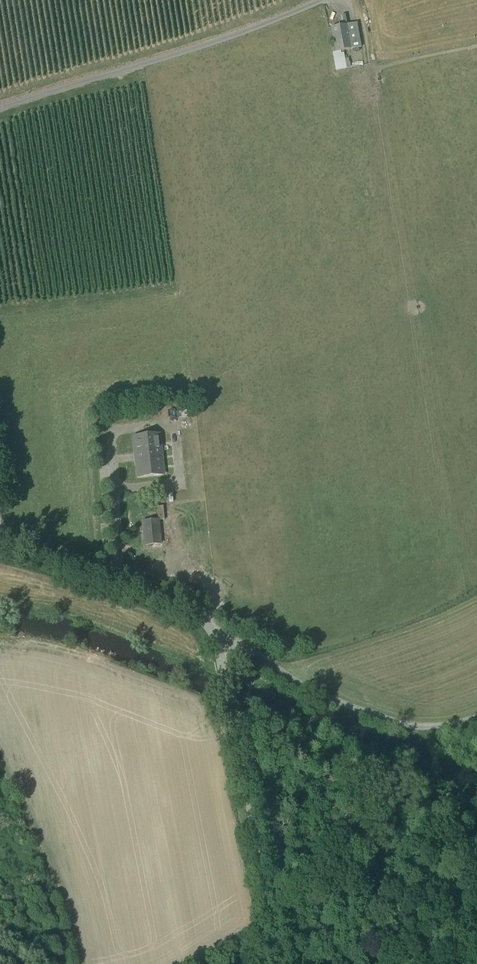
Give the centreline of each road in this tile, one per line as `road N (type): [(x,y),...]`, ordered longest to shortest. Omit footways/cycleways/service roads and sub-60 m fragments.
road 1 (unclassified): [(282,963),(218,640)]
road 2 (unclassified): [(218,640),(245,646),(319,693),(413,727),(476,718)]
road 3 (unclassified): [(0,535),(179,605),(218,640)]

